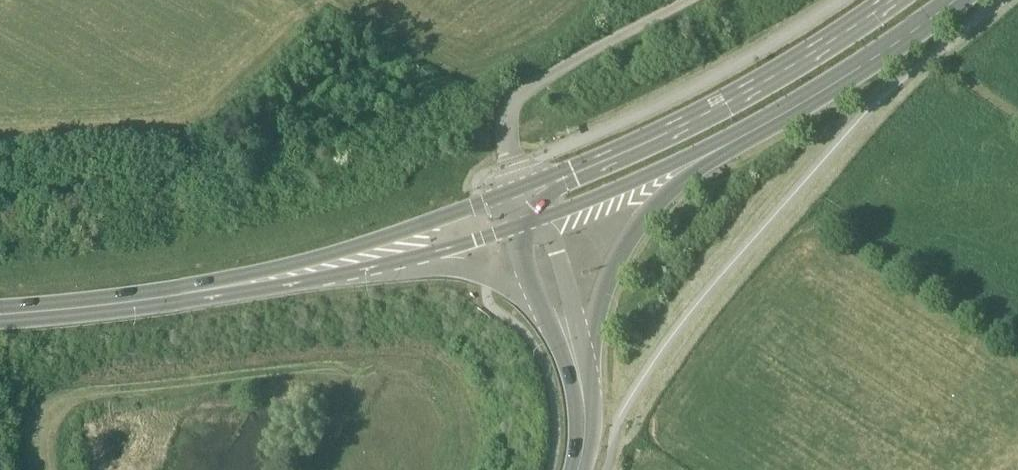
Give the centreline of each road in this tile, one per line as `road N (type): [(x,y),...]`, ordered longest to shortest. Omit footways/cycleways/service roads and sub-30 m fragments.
road 1 (primary): [(882,0),(730,94),(519,191)]
road 2 (primary): [(519,191),(382,240),(173,298)]
road 3 (tertiary): [(589,375),(596,316),(618,260),(649,213),(739,135)]
road 4 (track): [(519,191),(509,145),(514,101),(685,0)]
road 5 (primary): [(739,135),(833,82),(951,0)]
road 6 (primary): [(173,298),(399,264)]
road 7 (primary): [(539,219),(739,135)]
road 8 (primary): [(0,312),(173,298)]
road 9 (tertiary): [(589,375),(539,219)]
road 10 (tertiary): [(540,316),(570,376),(573,469)]
road 11 (tertiary): [(399,264),(466,270),(519,295),(540,316)]

